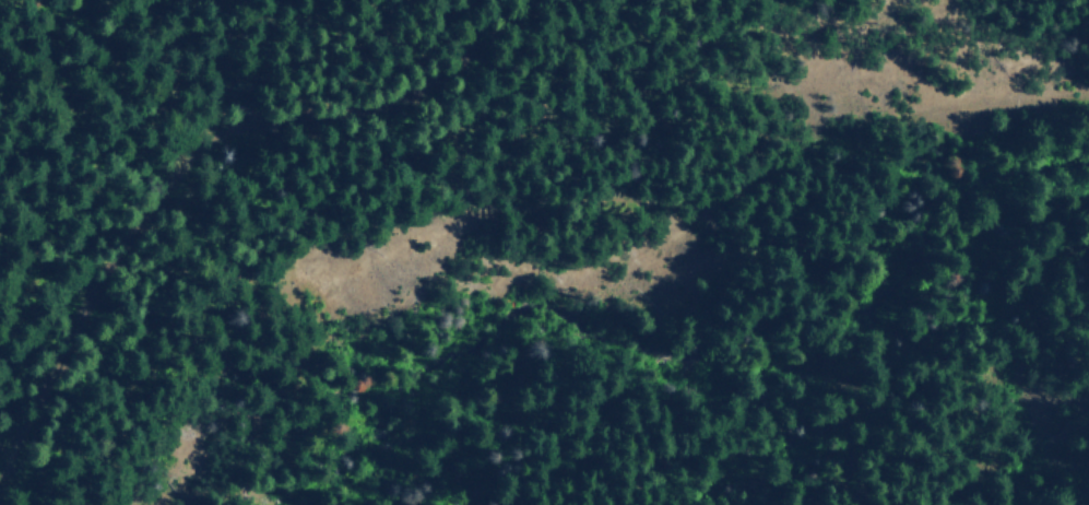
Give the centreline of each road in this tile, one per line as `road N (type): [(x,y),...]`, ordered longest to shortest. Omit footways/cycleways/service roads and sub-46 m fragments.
road 1 (track): [(13,504),(132,465),(317,339),(549,259),(1088,122)]
road 2 (track): [(0,398),(106,232),(443,86),(735,0)]

